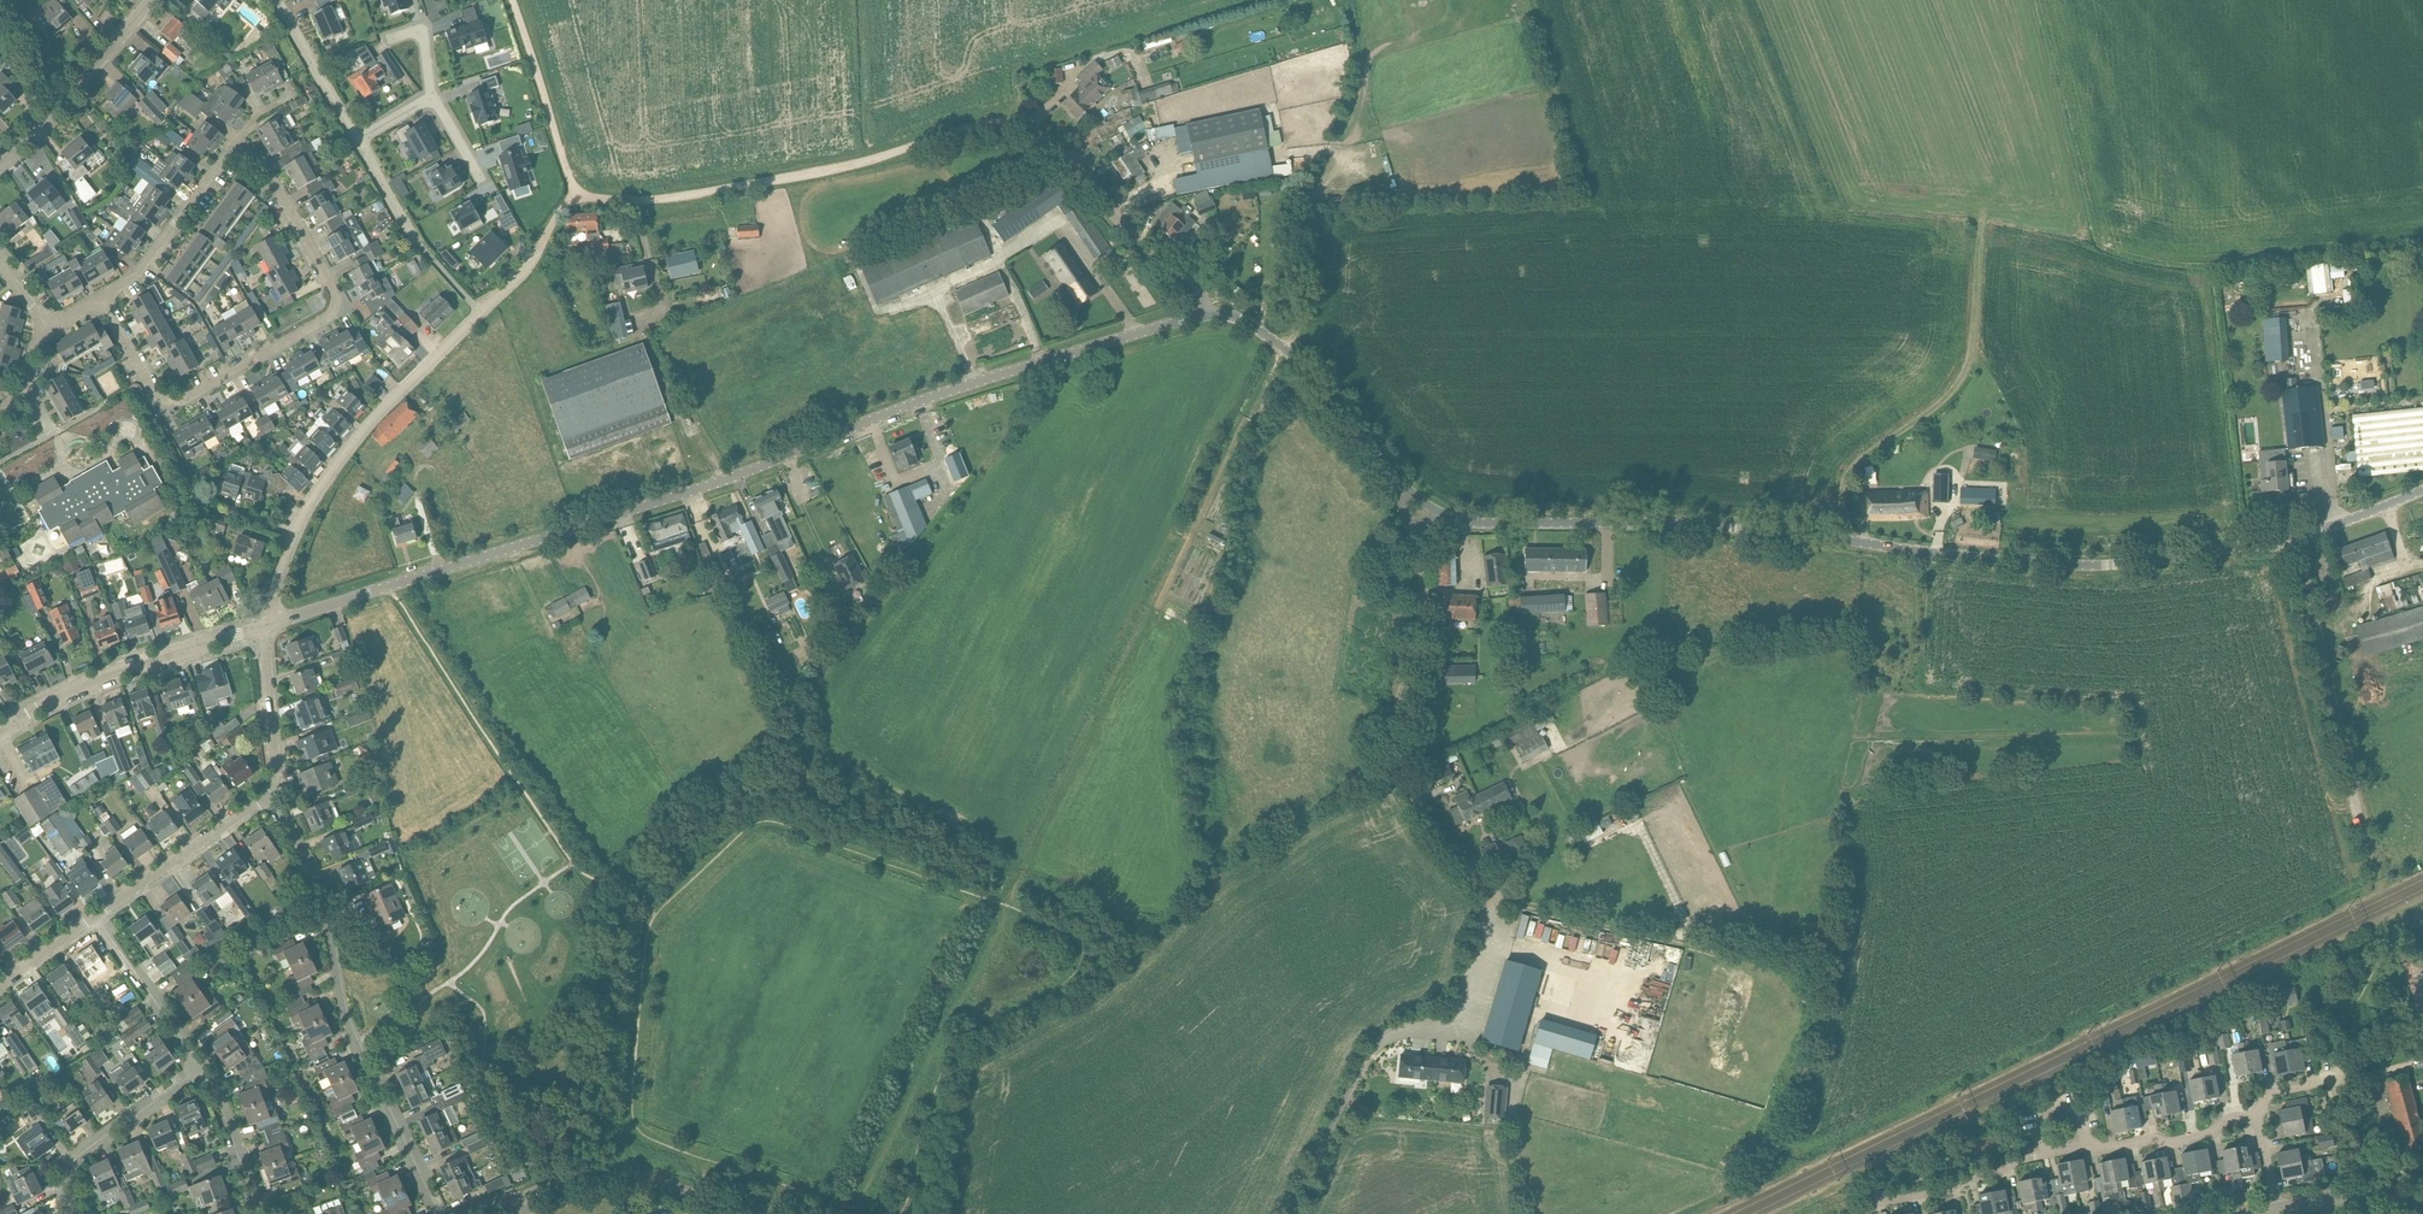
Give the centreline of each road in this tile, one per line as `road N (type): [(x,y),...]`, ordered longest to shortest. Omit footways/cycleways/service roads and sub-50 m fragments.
road 1 (unclassified): [(267,625),(767,465),(918,401),(1208,314)]
road 2 (unclassified): [(2295,536),(2170,554),(2030,559),(1702,519),(1452,520)]
road 3 (track): [(1012,123),(964,126),(758,184),(589,198),(574,184),(512,0)]
road 4 (residential): [(267,625),(303,517),(329,471),(526,268),(579,192)]
road 5 (residential): [(99,297),(158,395),(175,401),(332,314),(333,290),(266,171),(235,155)]
road 6 (residential): [(435,1213),(349,1031),(321,882),(271,793)]
road 7 (unclassified): [(1482,891),(1415,803),(1402,772),(1400,702),(1424,599),(1411,522)]
road 8 (residential): [(1885,1200),(2088,1154),(2215,1138),(2220,1125),(2246,1119)]
road 9 (track): [(2382,873),(2295,536)]
road 10 (unclassified): [(0,731),(85,686),(267,625)]
road 11 (unclassified): [(1208,314),(1201,295),(1153,257),(1046,141),(1012,123)]
road 12 (unclassified): [(1401,486),(1347,413),(1283,349),(1242,319),(1208,314)]
road 13 (unclassified): [(519,1197),(612,1174),(759,1213)]
road 14 (tertiary): [(0,159),(153,0)]
road 15 (residential): [(93,916),(271,793)]
road 16 (residential): [(78,1213),(73,1178),(91,1140),(201,1067)]
road 17 (residential): [(235,155),(221,162),(137,275),(99,297)]
road 18 (residential): [(201,1067),(93,916)]
road 19 (residential): [(271,793),(267,625)]
road 20 (residential): [(358,141),(278,0)]
road 21 (residential): [(257,1213),(201,1067)]
road 22 (tertiary): [(2277,1210),(2357,1194),(2422,1205)]
road 23 (unclassified): [(2295,536),(2422,490)]
road 24 (unclassified): [(1277,1213),(1341,1100)]

